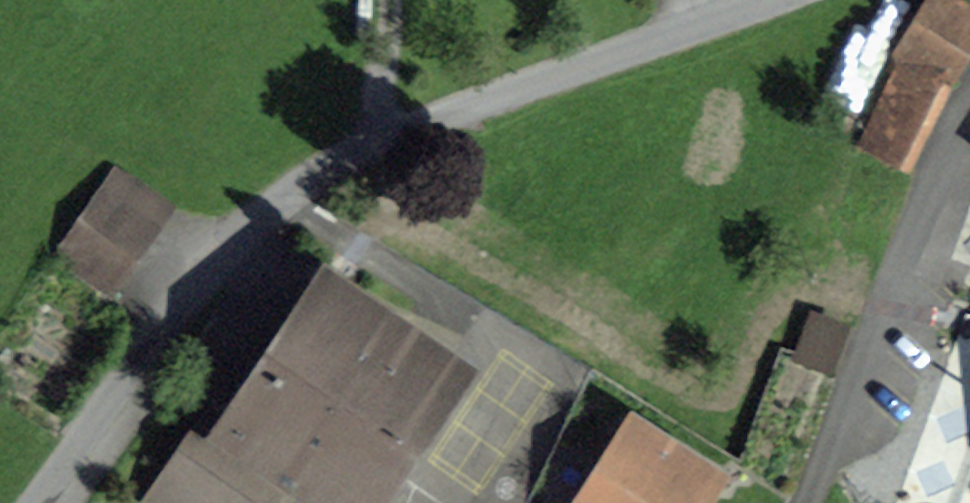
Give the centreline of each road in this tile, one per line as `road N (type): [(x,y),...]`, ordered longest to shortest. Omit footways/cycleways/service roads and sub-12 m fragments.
road 1 (residential): [(772,0),(380,138),(294,189),(180,303),(30,502)]
road 2 (track): [(380,138),(384,0)]

